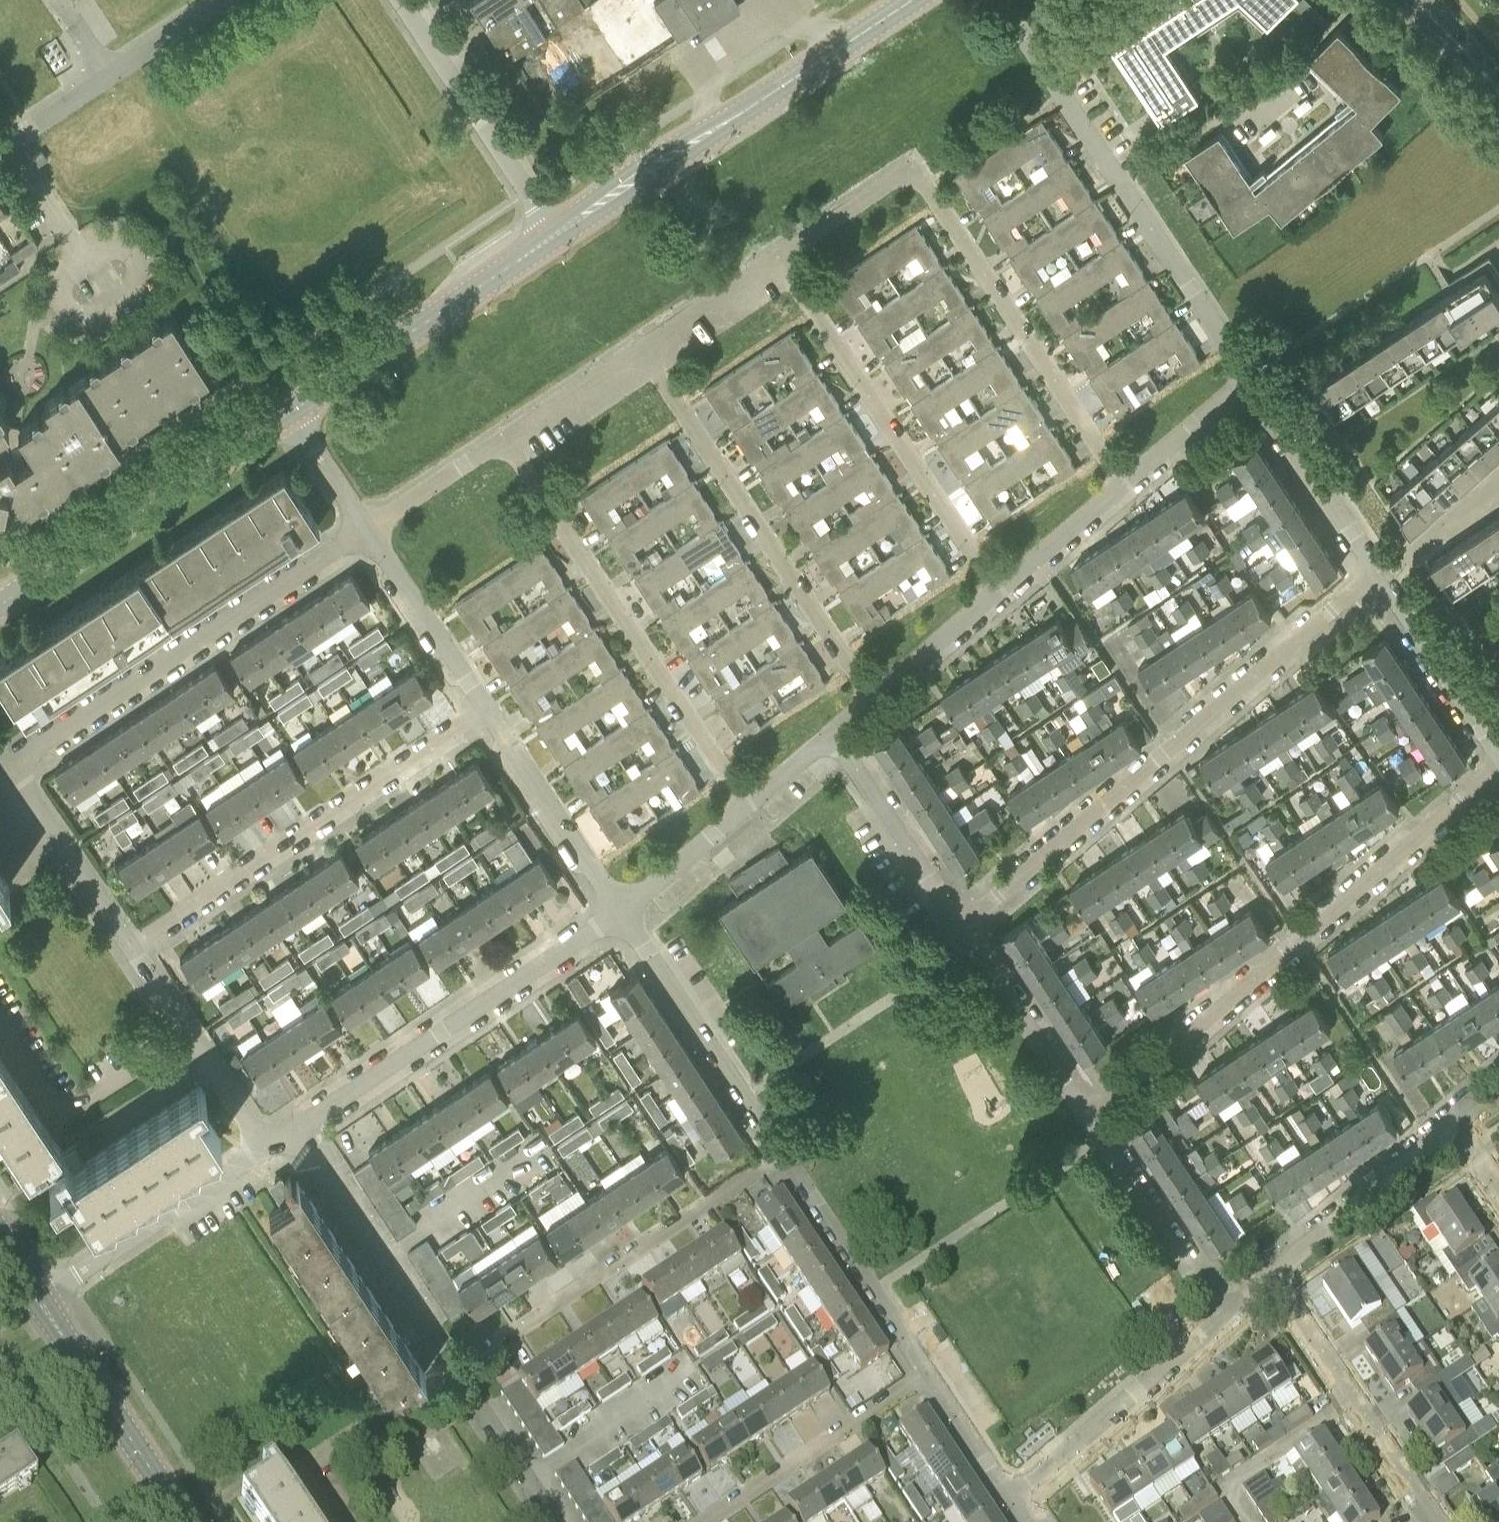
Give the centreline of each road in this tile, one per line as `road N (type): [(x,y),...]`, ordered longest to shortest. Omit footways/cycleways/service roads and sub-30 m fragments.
road 1 (residential): [(130,941),(28,785),(27,758),(365,528)]
road 2 (residential): [(961,927),(1378,568)]
road 3 (residential): [(1091,1117),(1498,763)]
road 4 (residential): [(1250,379),(1000,0)]
road 5 (residential): [(748,808),(503,437)]
road 6 (residential): [(130,941),(488,706)]
road 7 (tertiary): [(556,237),(912,0)]
road 8 (residential): [(872,699),(639,345)]
road 9 (residential): [(999,591),(775,253)]
road 10 (residential): [(454,1374),(782,1154)]
road 11 (residential): [(298,1130),(624,911)]
road 12 (residential): [(1126,485),(912,167)]
road 13 (tertiary): [(0,605),(287,413)]
road 14 (tertiary): [(287,413),(556,237)]
road 15 (residential): [(1432,1521),(1267,1281)]
road 16 (residential): [(782,1154),(624,911)]
road 17 (residential): [(454,1374),(298,1130)]
road 18 (residential): [(556,237),(398,0)]
road 19 (residential): [(692,1521),(928,1374)]
road 20 (residential): [(37,1300),(268,1150)]
road 21 (residential): [(1013,1496),(1221,1319)]
road 22 (residential): [(189,1031),(63,1114),(0,1017)]
road 23 (tertiary): [(186,1521),(37,1300)]
road 24 (residential): [(928,1374),(782,1154)]
road 25 (residential): [(624,911),(488,706)]
road 26 (residential): [(1267,1281),(1452,1120)]
road 27 (residential): [(330,1521),(299,1474),(454,1374)]
road 28 (residential): [(1221,1319),(1091,1117)]
road 29 (residential): [(961,927),(828,738)]
road 30 (residential): [(1091,1117),(961,927)]
road 31 (residential): [(1378,568),(1250,379)]
road 32 (residential): [(1498,753),(1378,568)]
road 33 (residential): [(488,706),(365,528)]
road 34 (residential): [(554,1521),(454,1374)]
road 35 (residential): [(872,699),(999,591)]
road 36 (residential): [(999,591),(1126,485)]
road 37 (residential): [(365,528),(503,437)]
road 38 (residential): [(503,437),(639,345)]
road 39 (residential): [(639,345),(775,253)]
road 40 (residential): [(1126,485),(1250,379)]
road 41 (residential): [(775,253),(912,167)]
road 42 (residential): [(624,911),(748,808)]
road 43 (residential): [(1013,1496),(928,1374)]
road 44 (residential): [(268,1150),(189,1031)]
road 45 (residential): [(106,80),(223,0)]
road 46 (residential): [(365,528),(287,413)]
road 47 (residential): [(0,151),(106,80)]
road 48 (tertiary): [(1498,88),(1414,0)]

